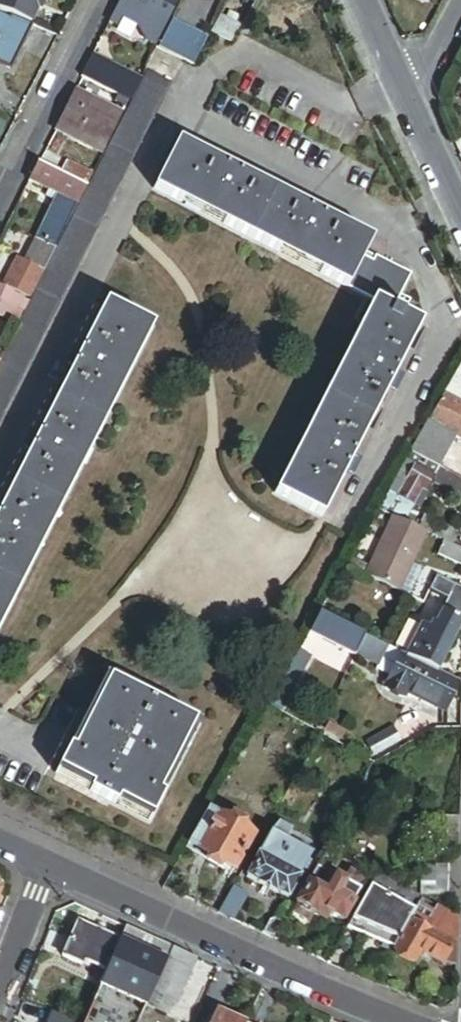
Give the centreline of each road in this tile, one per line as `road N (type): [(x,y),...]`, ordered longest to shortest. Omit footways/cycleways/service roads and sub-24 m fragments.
road 1 (residential): [(53,865),(409,1021)]
road 2 (residential): [(0,206),(106,0)]
road 3 (residential): [(53,865),(0,988)]
road 4 (tertiary): [(460,223),(409,104)]

